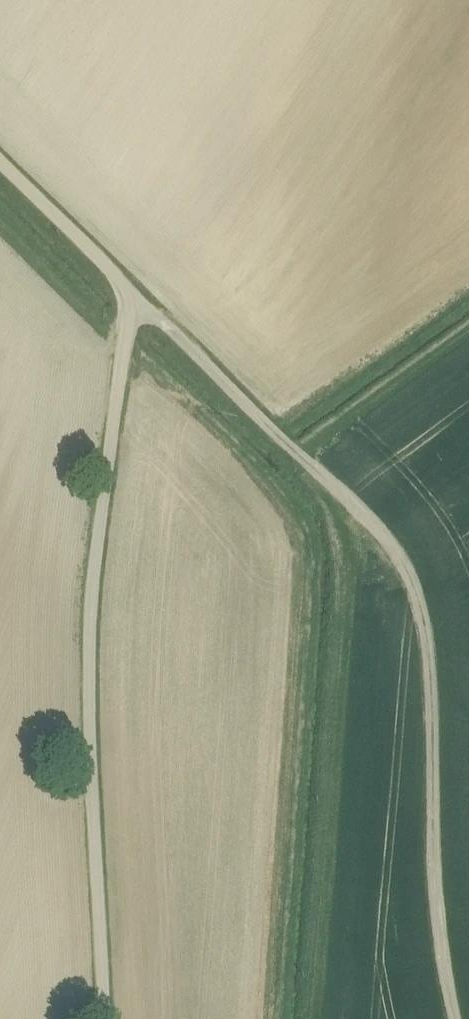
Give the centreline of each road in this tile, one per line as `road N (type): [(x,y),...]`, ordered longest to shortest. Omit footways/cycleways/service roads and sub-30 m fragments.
road 1 (track): [(0,162),(131,298),(99,569),(112,1018)]
road 2 (track): [(131,298),(380,528),(435,608),(449,914),(467,1018)]

